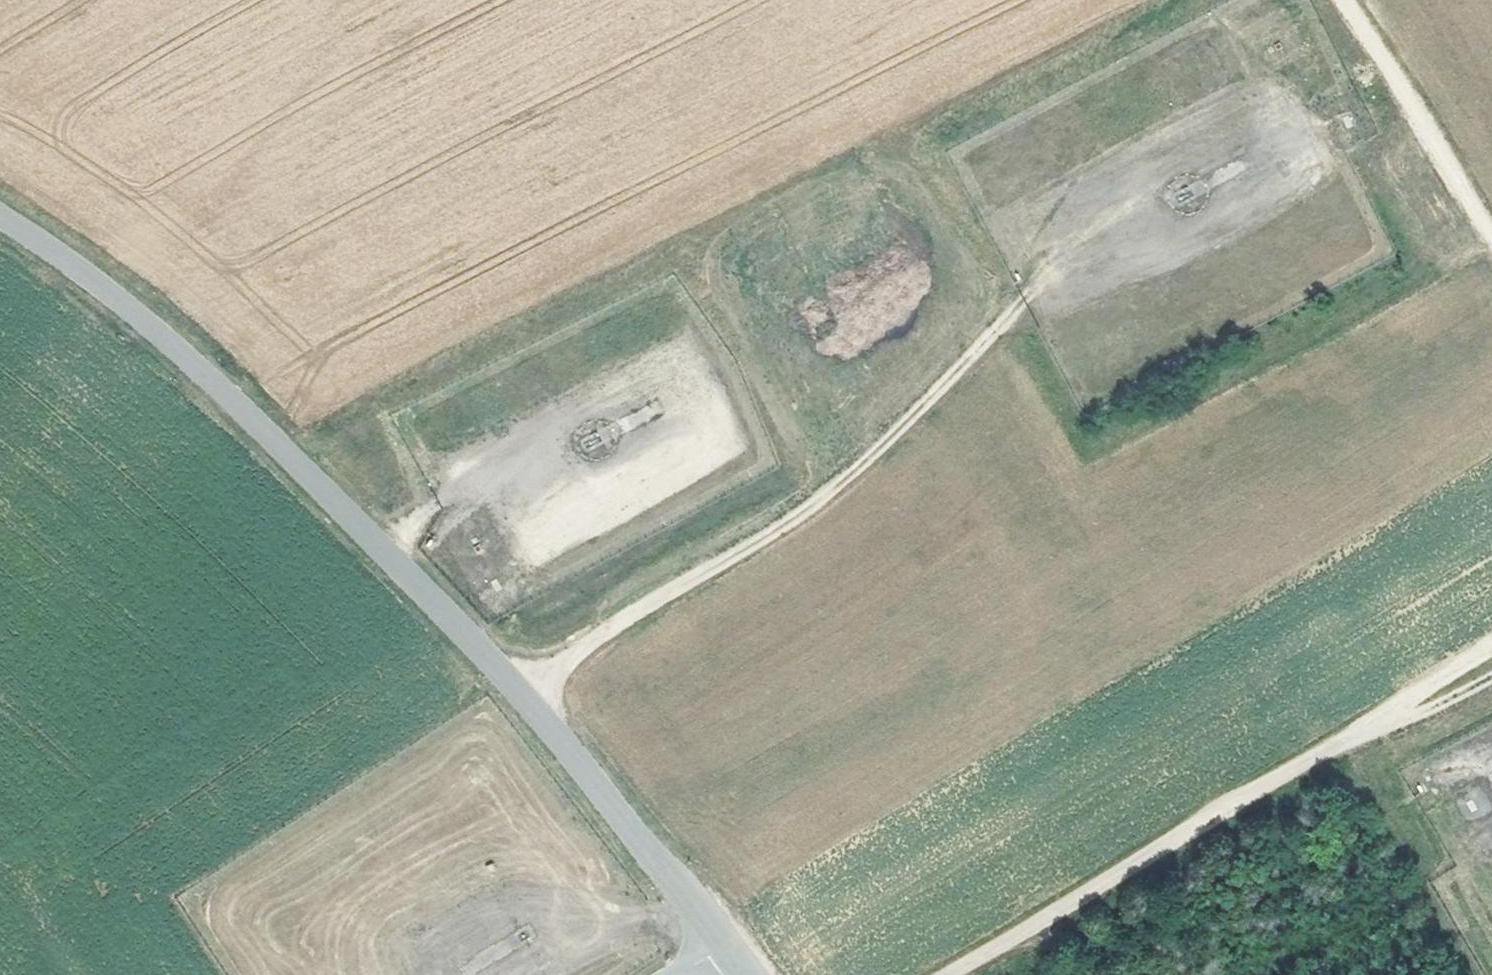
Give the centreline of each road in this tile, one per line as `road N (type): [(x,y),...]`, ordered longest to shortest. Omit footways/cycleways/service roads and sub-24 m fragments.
road 1 (unclassified): [(724,944),(527,694),(273,438),(116,295),(0,217)]
road 2 (track): [(1491,650),(947,974)]
road 3 (track): [(1491,235),(1357,0)]

